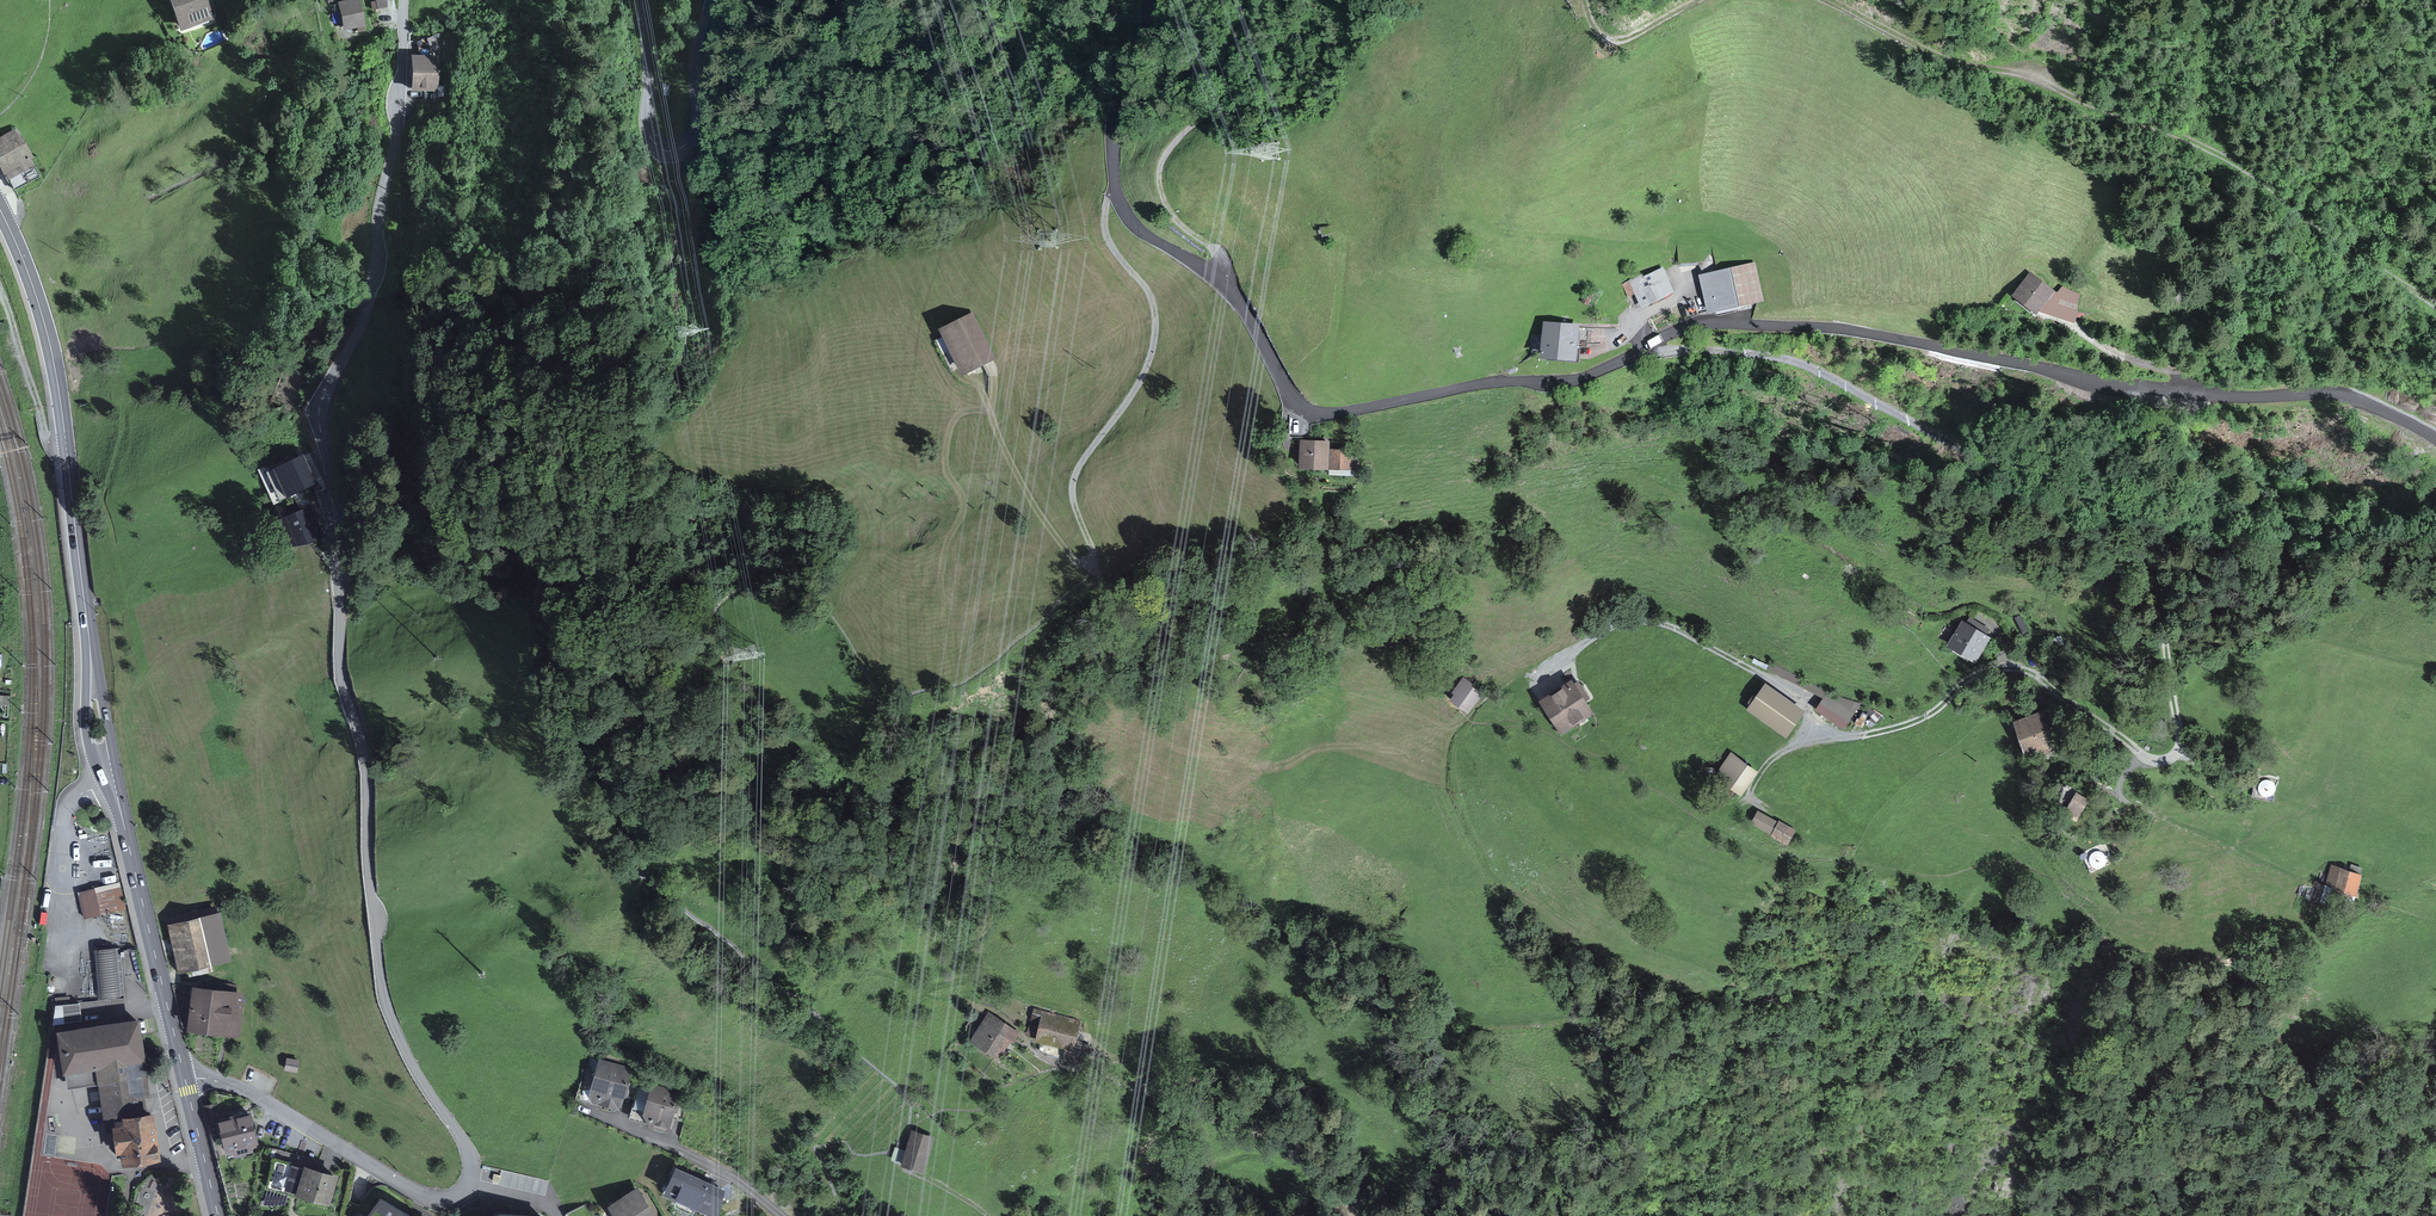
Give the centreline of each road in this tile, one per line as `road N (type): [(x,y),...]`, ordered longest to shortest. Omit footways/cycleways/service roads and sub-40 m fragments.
road 1 (unclassified): [(2435,438),(2342,396),(2203,394),(1846,330),(1710,323),(1668,335),(1578,379),(1498,382),(1334,414),(1310,411),(1290,393),(1233,294),(1141,231),(1117,198),(1114,140),(1142,70),(1149,0)]
road 2 (track): [(1543,673),(1611,627),(1643,619),(1766,676),(1806,705),(1821,739),(1926,718),(1962,681),(2010,665),(2030,672),(2150,761),(2176,751),(2159,590),(2139,550),(1811,368),(1656,342)]
road 3 (trunk): [(992,0),(1257,319),(1376,481),(1504,692),(1561,816),(1608,947),(1641,1073),(1658,1215)]
road 4 (unclassified): [(404,0),(401,104),(368,306),(319,419),(339,520),(341,670),(364,754),(383,992),(412,1065),(469,1153),(469,1184)]
road 5 (track): [(1829,0),(1947,60),(2028,76),(2217,154),(2435,307)]
road 6 (primary): [(0,210),(50,342),(87,625)]
road 7 (track): [(1115,191),(1106,233),(1149,294),(1155,333),(1141,380),(1072,483),(1093,551),(1089,563)]
road 8 (track): [(1247,0),(1233,71),(1218,100),(1172,143),(1158,181),(1175,218),(1214,251),(1222,283)]
road 9 (unclassified): [(469,1184),(454,1199),(432,1199),(238,1088),(185,1081)]
road 10 (primary): [(110,781),(185,1081)]
road 11 (track): [(2143,757),(2122,779),(2124,800),(2316,885)]
road 12 (residential): [(782,1215),(721,1171),(575,1108)]
road 13 (track): [(978,377),(1017,475),(1075,561),(1089,563)]
road 14 (unclassified): [(665,150),(682,147),(694,132),(696,52),(713,0)]
road 15 (track): [(2046,316),(2111,351),(2174,372),(2184,392)]
road 16 (primary): [(87,625),(86,737),(110,781)]
road 17 (primary): [(110,781),(110,738),(87,625)]
road 18 (unclassified): [(665,150),(647,124),(642,0)]
road 19 (track): [(1585,0),(1597,30),(1616,41),(1698,0)]
road 20 (primary): [(185,1081),(218,1215)]

